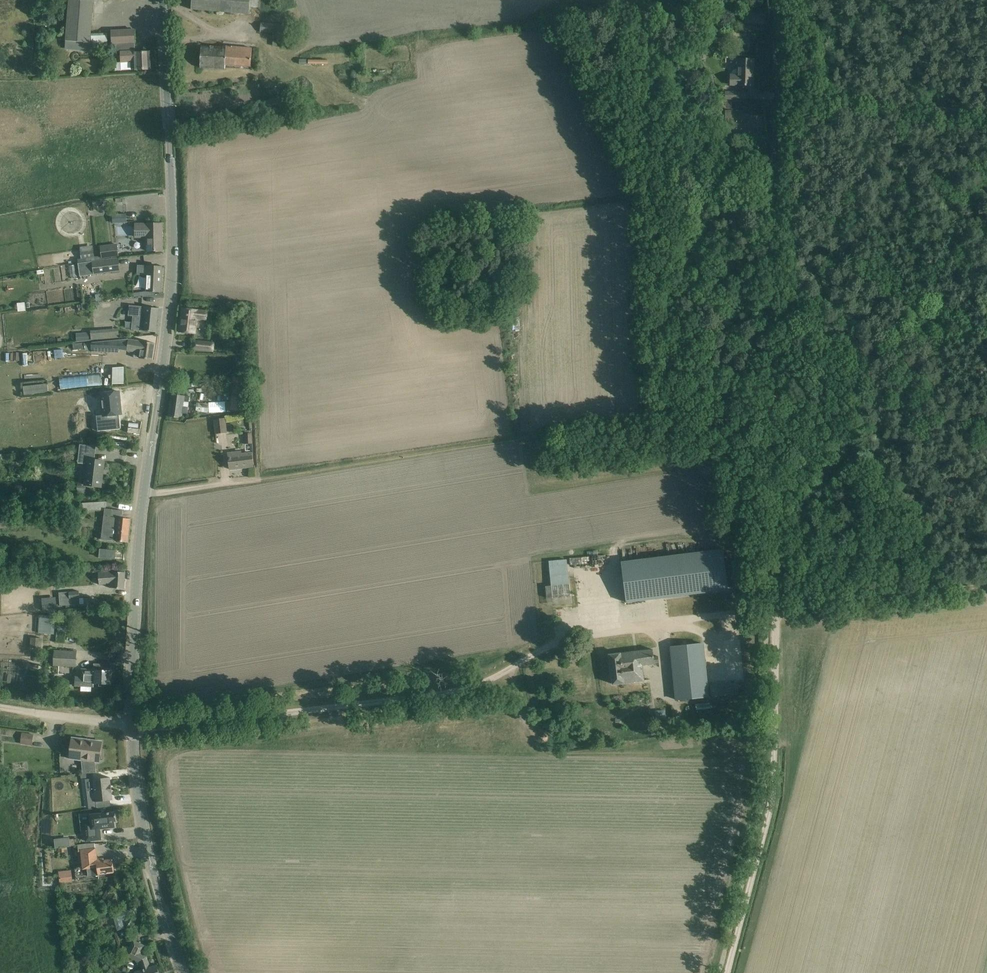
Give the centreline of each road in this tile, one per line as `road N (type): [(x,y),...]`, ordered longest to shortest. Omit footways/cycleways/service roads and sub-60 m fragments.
road 1 (tertiary): [(181,972),(155,896),(131,728),(135,583),(171,290),(162,0)]
road 2 (track): [(0,708),(148,731),(264,719),(480,689),(580,634),(774,610)]
road 3 (track): [(144,500),(776,398)]
road 4 (track): [(727,972),(771,801),(774,610)]
road 5 (track): [(776,398),(781,96)]
road 6 (track): [(986,586),(774,610)]
road 7 (track): [(774,610),(776,398)]
road 8 (track): [(986,115),(781,90)]

